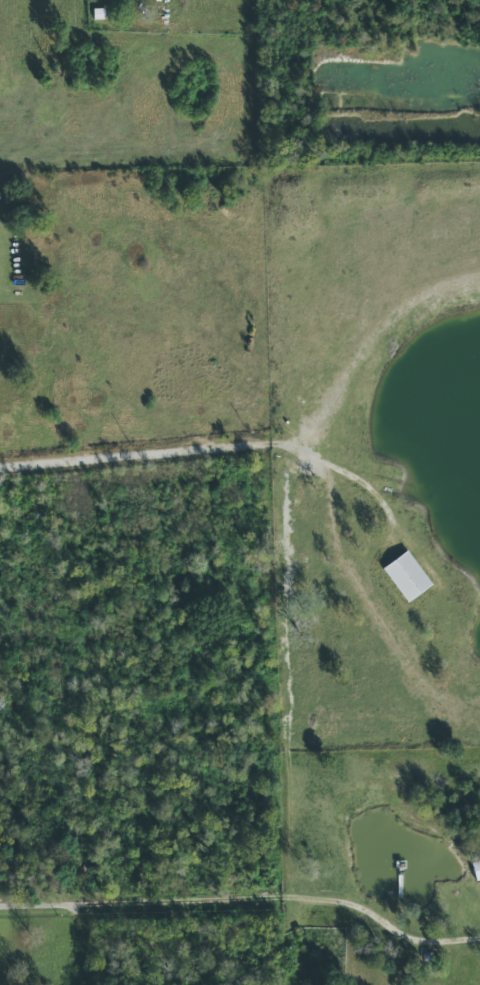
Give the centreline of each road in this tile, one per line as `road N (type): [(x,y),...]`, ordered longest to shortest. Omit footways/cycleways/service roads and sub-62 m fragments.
road 1 (residential): [(0,472),(281,445),(374,484),(400,523)]
road 2 (residential): [(0,907),(288,900)]

